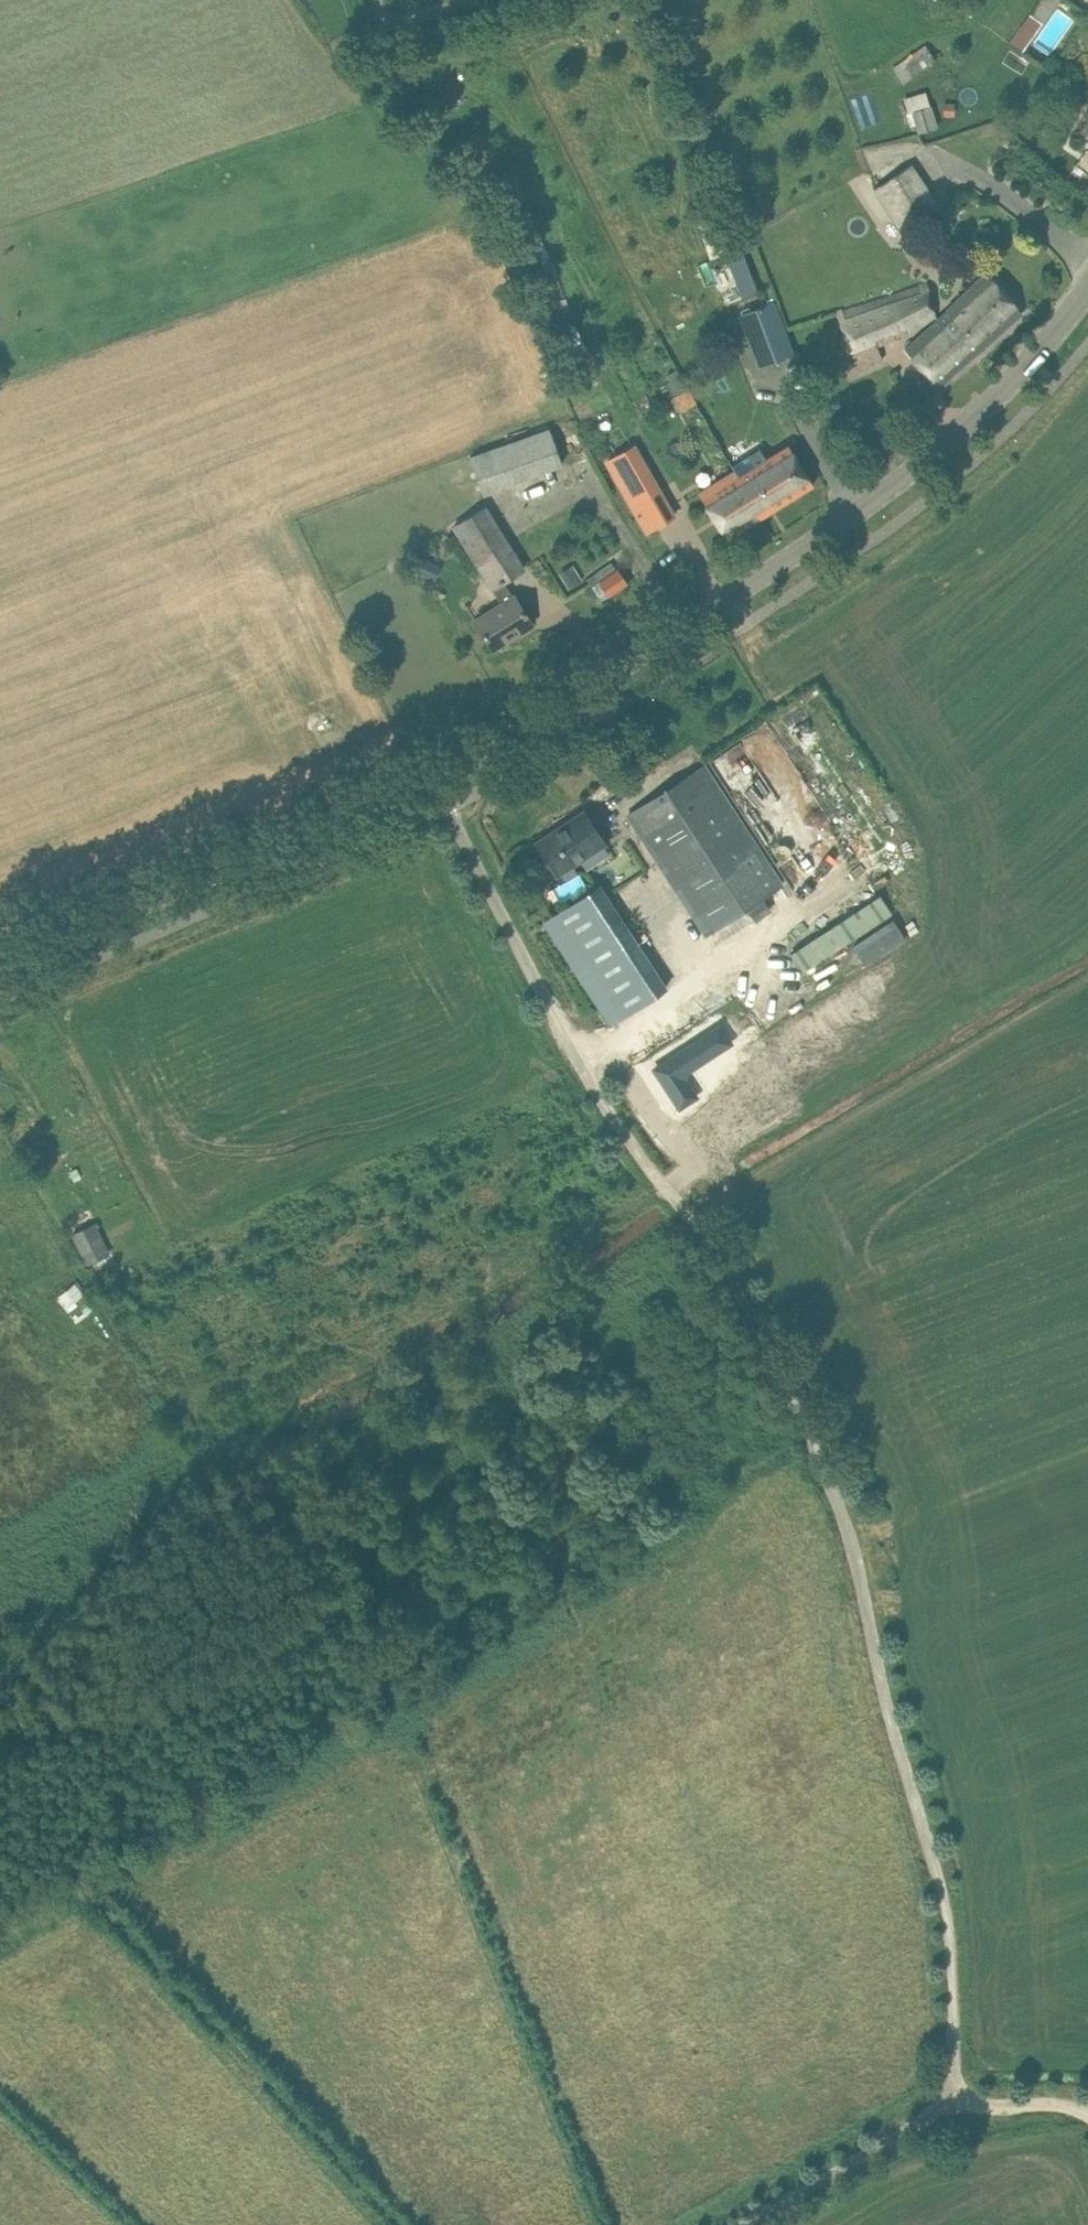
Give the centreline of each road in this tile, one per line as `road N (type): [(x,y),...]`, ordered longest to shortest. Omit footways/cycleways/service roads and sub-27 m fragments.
road 1 (unclassified): [(742,2224),(955,2099),(943,1906),(861,1579),(825,1471),(714,1248),(625,1135),(566,1038),(435,777)]
road 2 (tertiary): [(435,777),(616,670),(871,501),(1003,390),(1087,291)]
road 3 (tertiary): [(0,964),(435,777)]
road 4 (track): [(1087,2109),(955,2099)]

